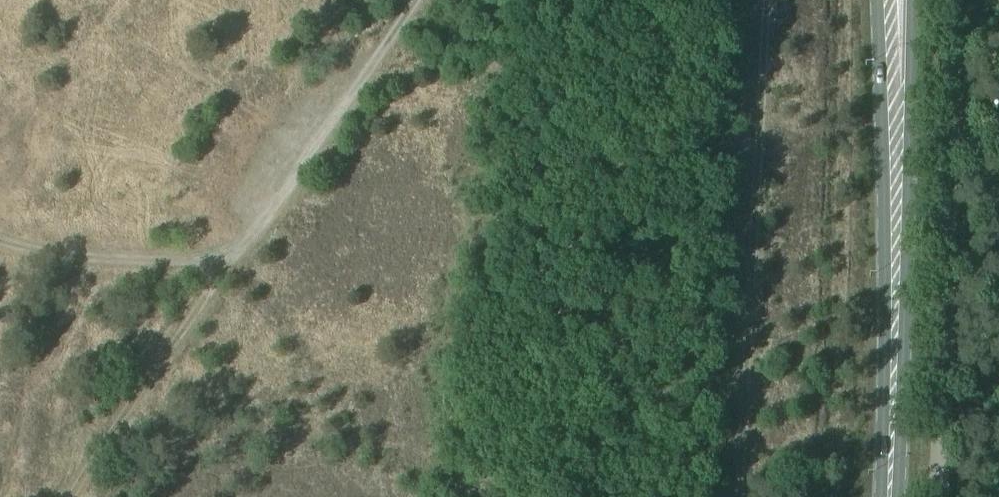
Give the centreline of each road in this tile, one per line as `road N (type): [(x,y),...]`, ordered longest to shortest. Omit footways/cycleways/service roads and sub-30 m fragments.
road 1 (unclassified): [(938,496),(952,0)]
road 2 (primary): [(889,496),(897,10)]

